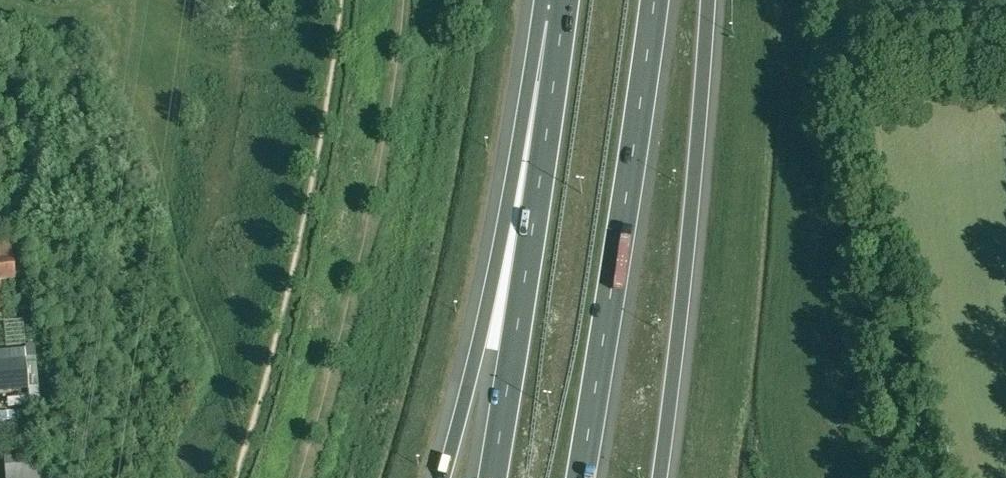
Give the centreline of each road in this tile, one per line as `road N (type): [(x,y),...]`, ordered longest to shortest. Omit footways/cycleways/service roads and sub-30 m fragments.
road 1 (motorway): [(585,477),(656,0)]
road 2 (motorway): [(655,477),(684,290),(708,0)]
road 3 (motorway): [(564,16),(507,191),(447,477)]
road 4 (motorway): [(564,16),(491,477)]

